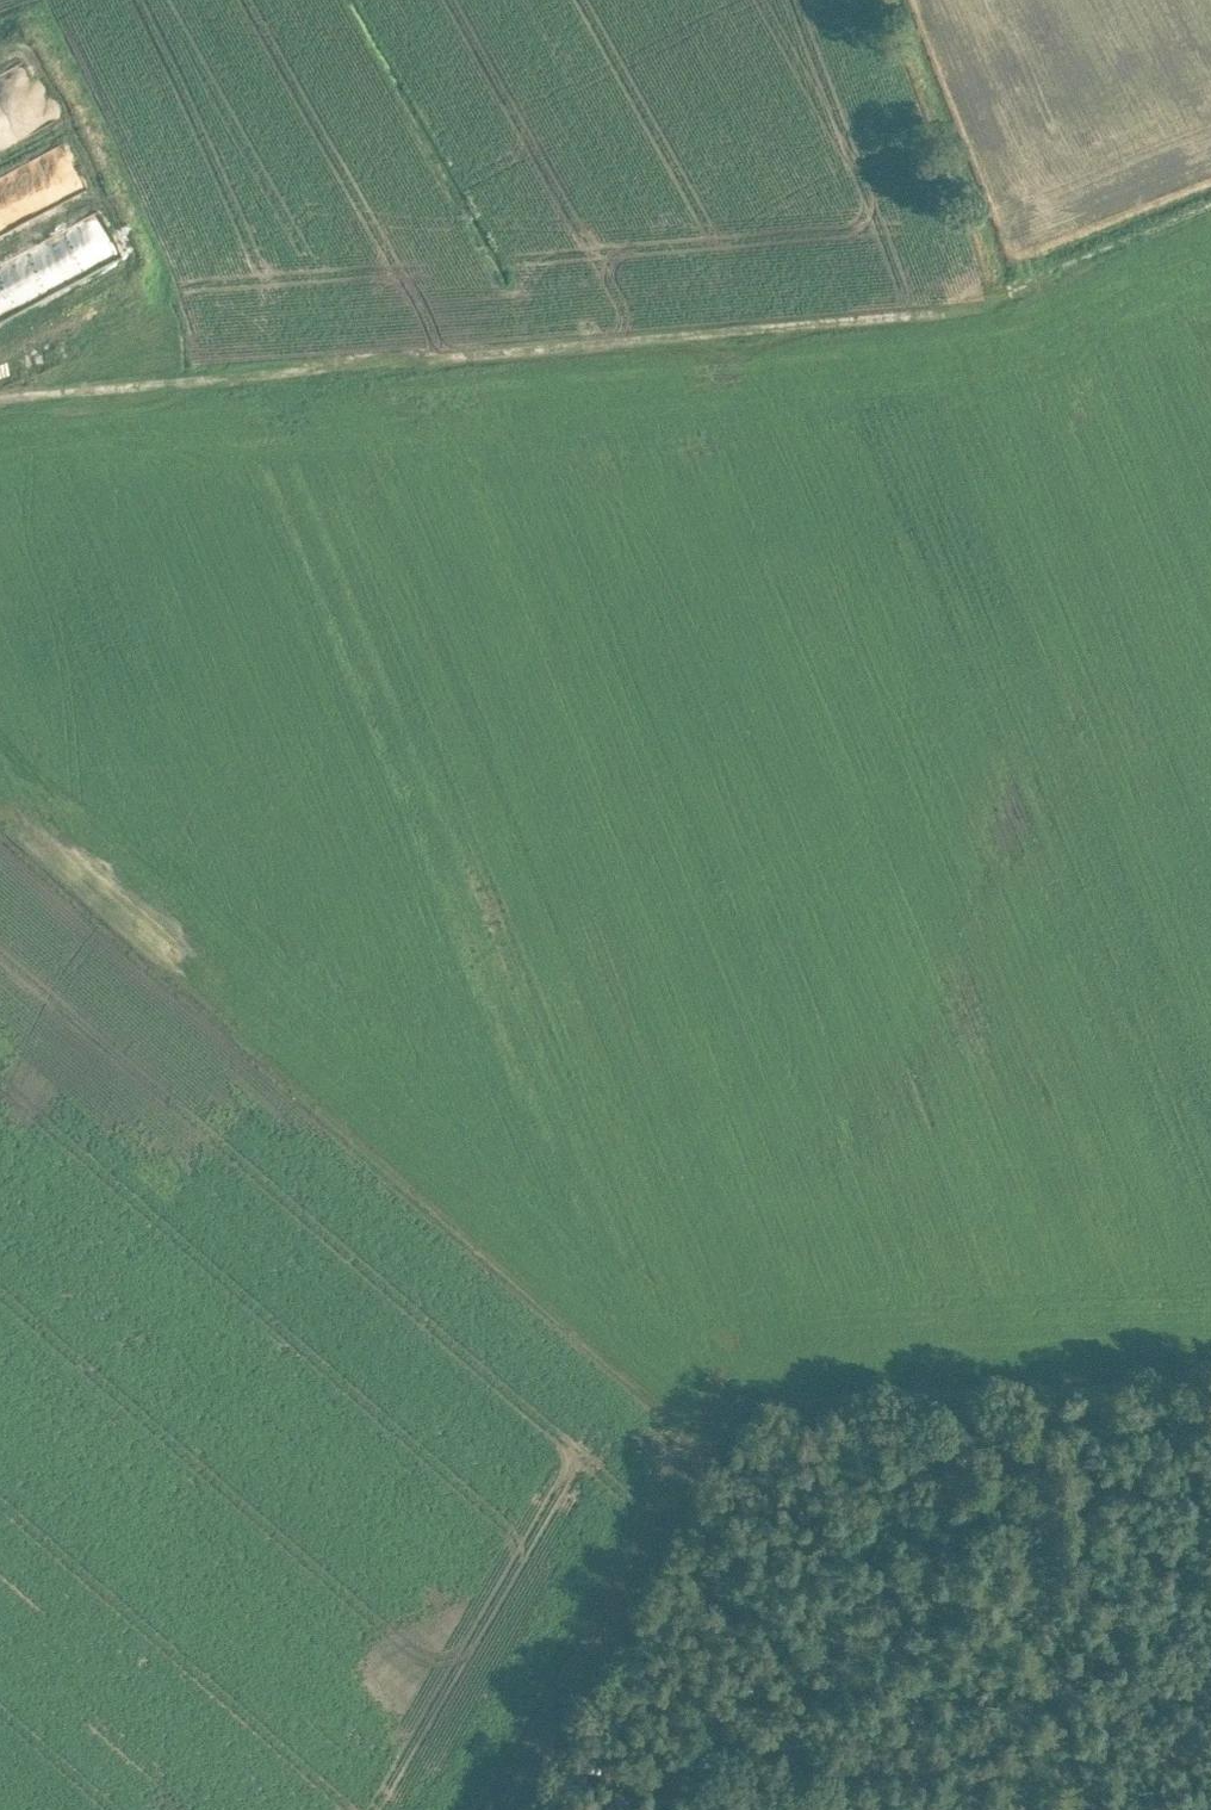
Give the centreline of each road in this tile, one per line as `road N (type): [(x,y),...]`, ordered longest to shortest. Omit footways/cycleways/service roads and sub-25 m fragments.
road 1 (track): [(495,1809),(585,1650)]

